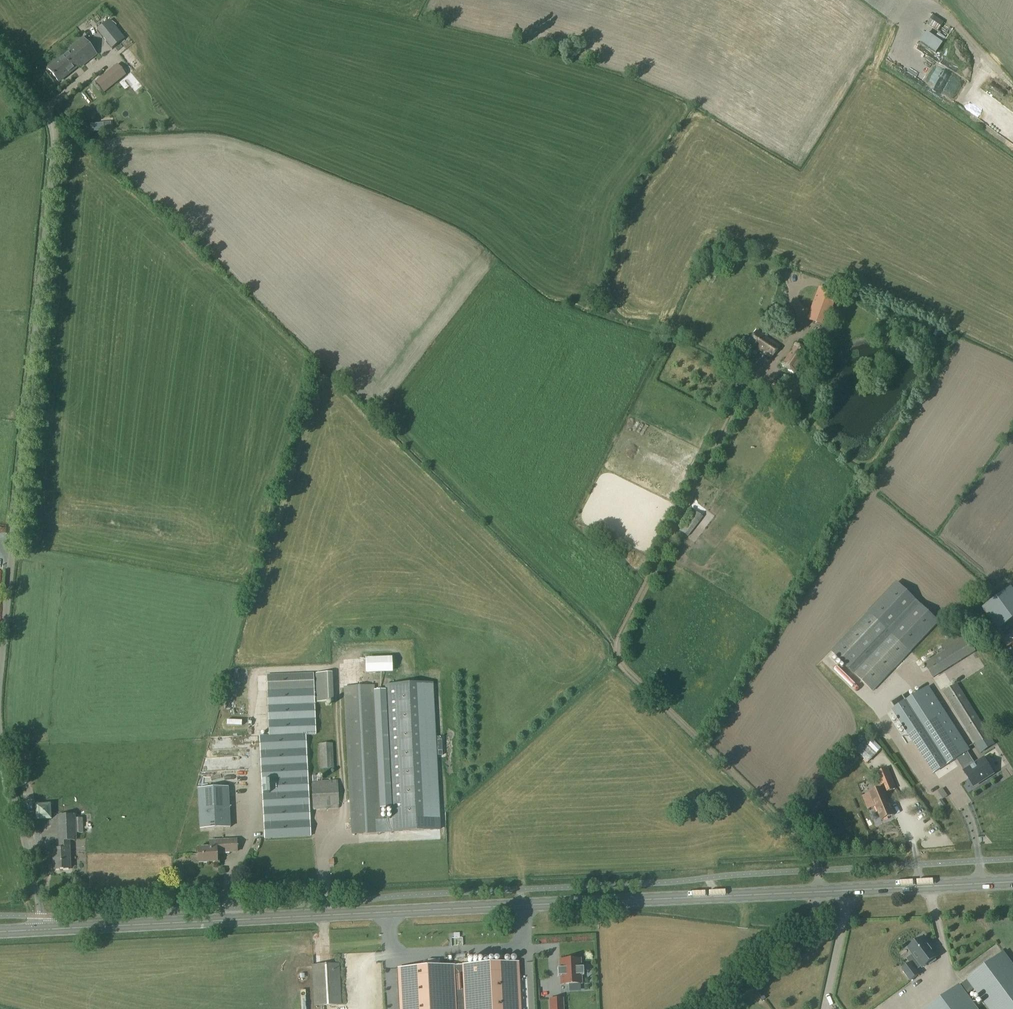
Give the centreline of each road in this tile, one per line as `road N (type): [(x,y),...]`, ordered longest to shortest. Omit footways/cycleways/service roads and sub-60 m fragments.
road 1 (primary): [(42,931),(1012,884)]
road 2 (unclassified): [(0,60),(45,116),(51,140),(0,659)]
road 3 (unclassified): [(0,740),(42,931)]

